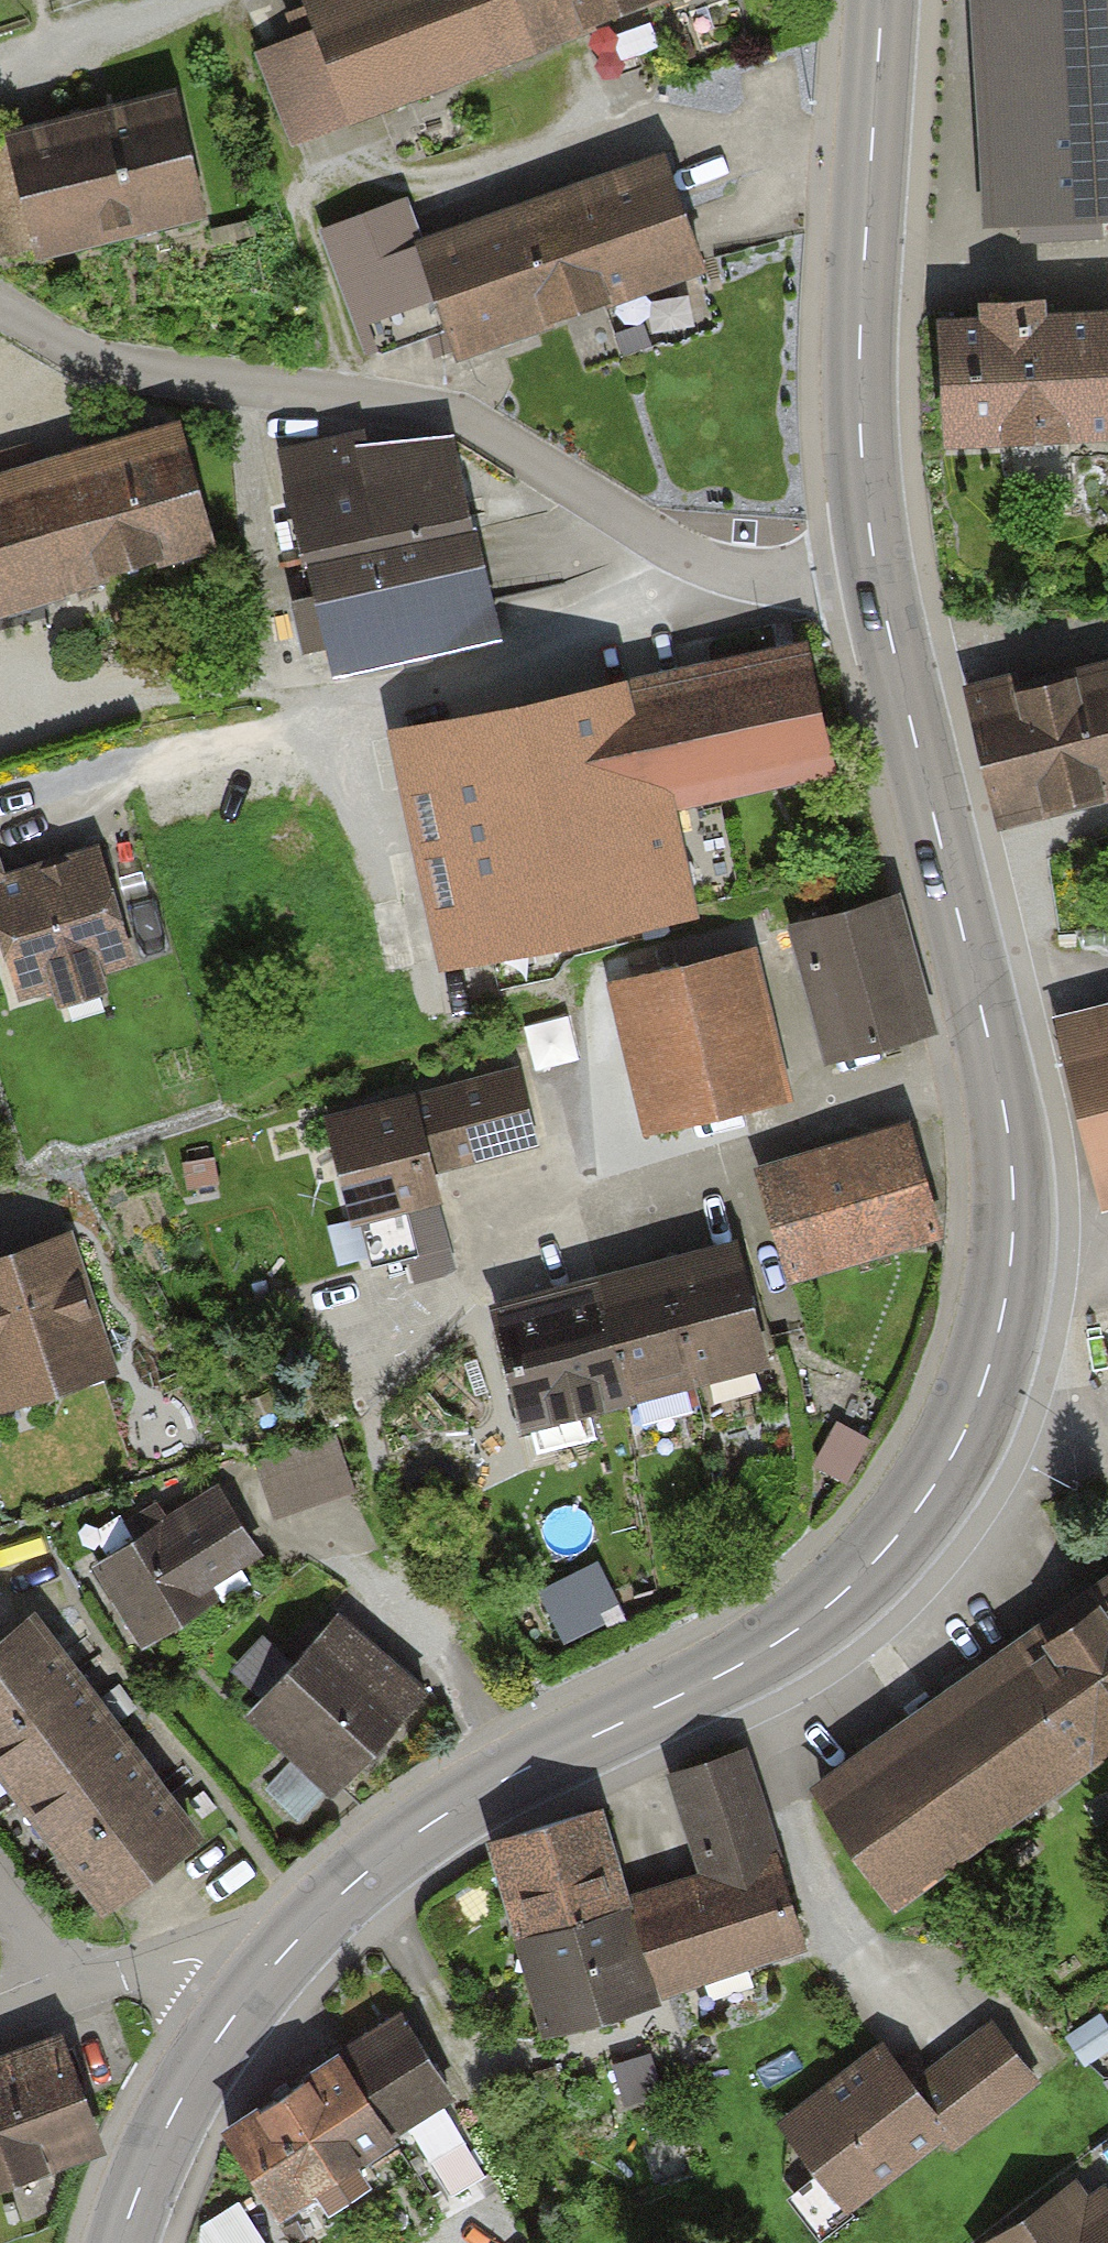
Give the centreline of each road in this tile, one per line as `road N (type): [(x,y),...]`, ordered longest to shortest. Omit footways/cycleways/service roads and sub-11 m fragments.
road 1 (secondary): [(875,568),(973,965),(1013,1168),(1002,1325),(980,1397),(941,1476),(886,1551),(821,1611),(740,1666),(452,1810),(313,1918),(247,1996)]
road 2 (residential): [(0,304),(143,372),(458,417),(675,554),(722,570),(793,583),(875,568)]
road 3 (secondary): [(883,0),(859,417),(875,568)]
road 4 (secondary): [(247,1996),(186,2085),(121,2242)]
road 5 (residential): [(247,1996),(201,1963),(165,1961),(49,1998)]
road 6 (track): [(1107,1453),(980,1397)]

